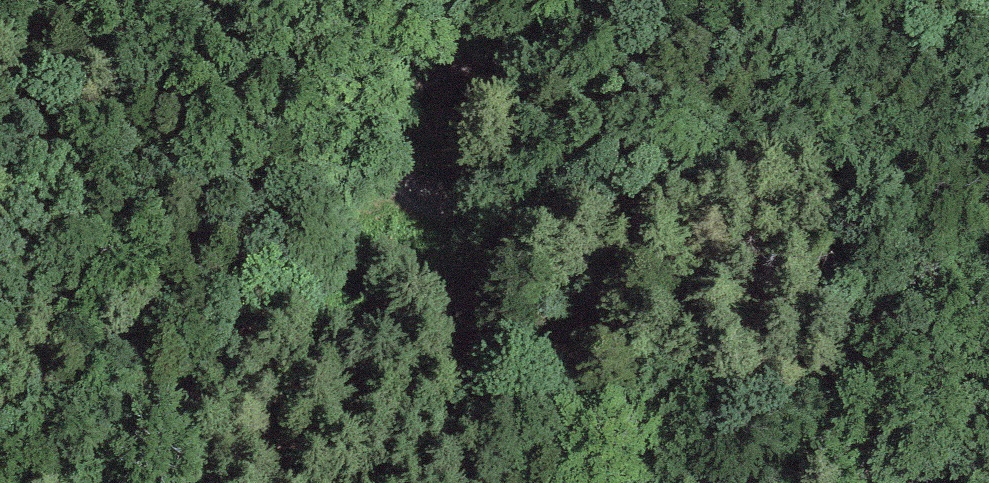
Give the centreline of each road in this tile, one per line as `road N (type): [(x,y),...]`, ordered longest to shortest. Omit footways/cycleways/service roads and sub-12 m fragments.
road 1 (track): [(645,0),(449,70),(407,138),(430,200),(579,195),(947,143),(988,125)]
road 2 (track): [(127,0),(0,41)]

